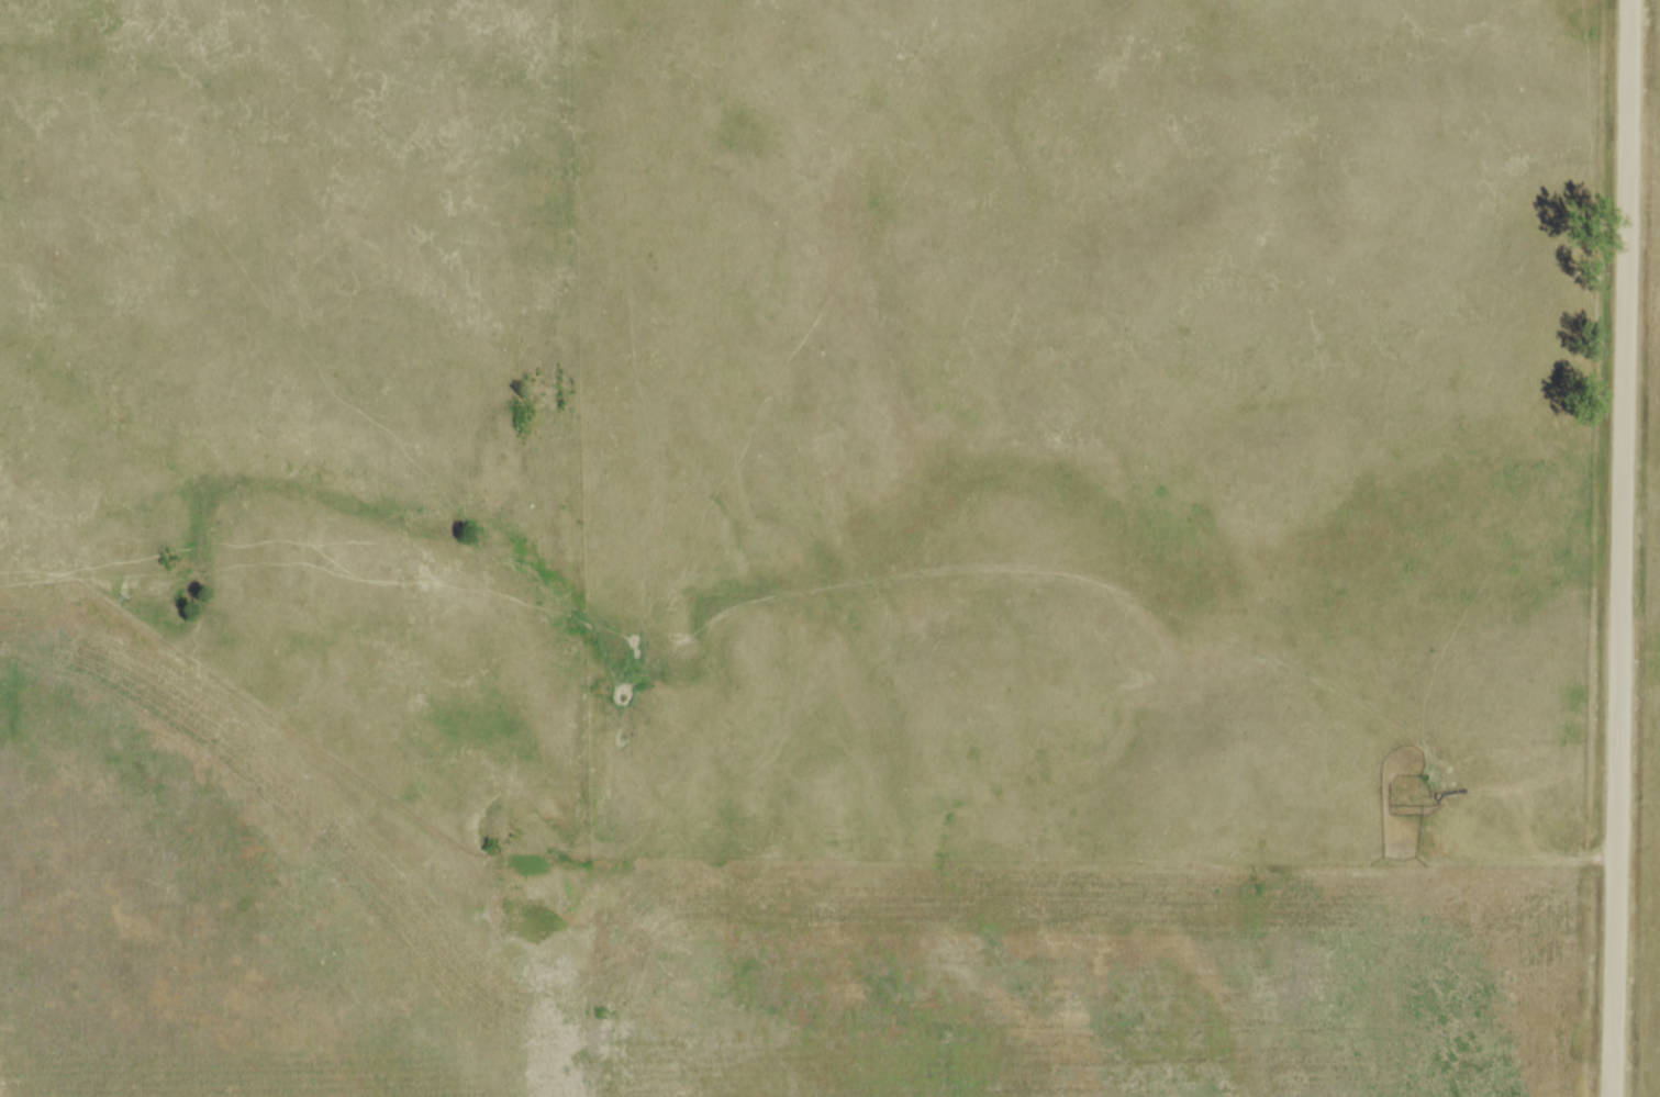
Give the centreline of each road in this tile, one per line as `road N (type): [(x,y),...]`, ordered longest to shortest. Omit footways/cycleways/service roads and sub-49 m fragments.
road 1 (tertiary): [(1629,0),(1612,1096)]

